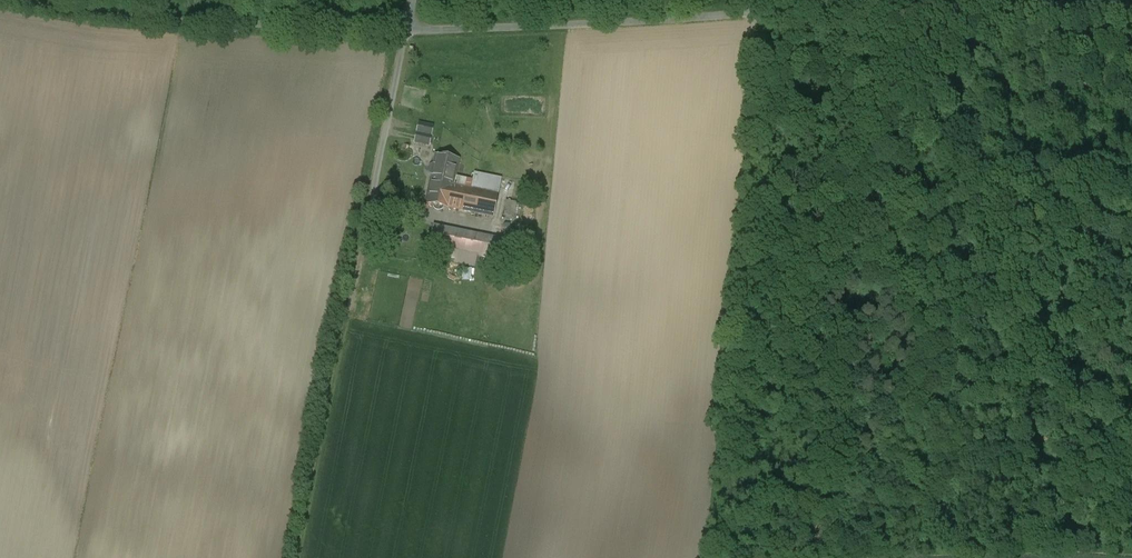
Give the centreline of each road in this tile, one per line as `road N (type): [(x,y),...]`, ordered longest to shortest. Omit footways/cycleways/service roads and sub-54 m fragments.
road 1 (unclassified): [(405,29),(881,3),(1131,27)]
road 2 (unclassified): [(8,0),(88,15),(405,29)]
road 3 (track): [(300,557),(371,212)]
road 4 (unclassified): [(405,29),(371,212)]

